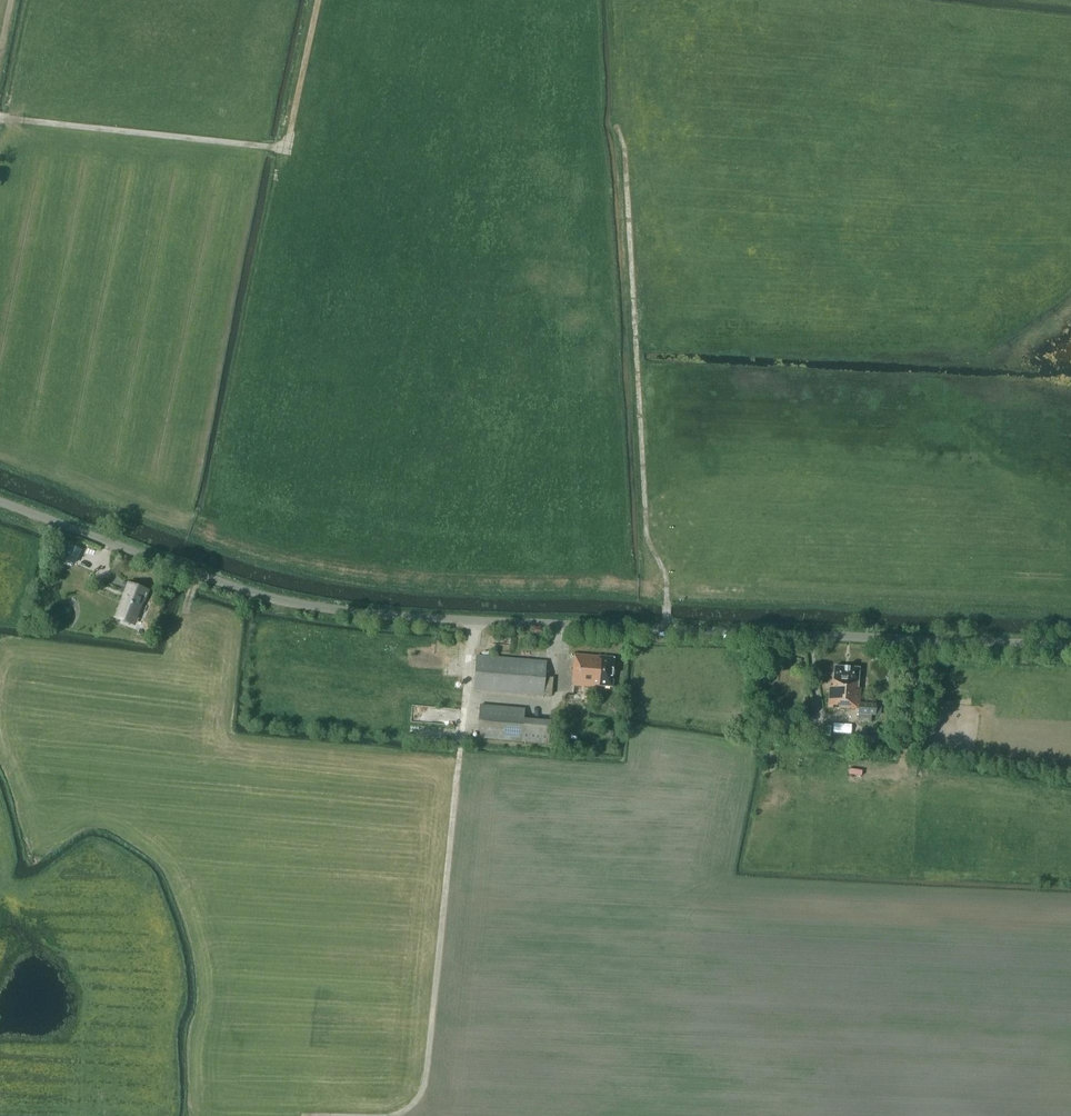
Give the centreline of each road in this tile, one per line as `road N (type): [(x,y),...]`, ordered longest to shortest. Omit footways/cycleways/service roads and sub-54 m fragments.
road 1 (unclassified): [(1070,646),(474,622),(271,598),(0,502)]

